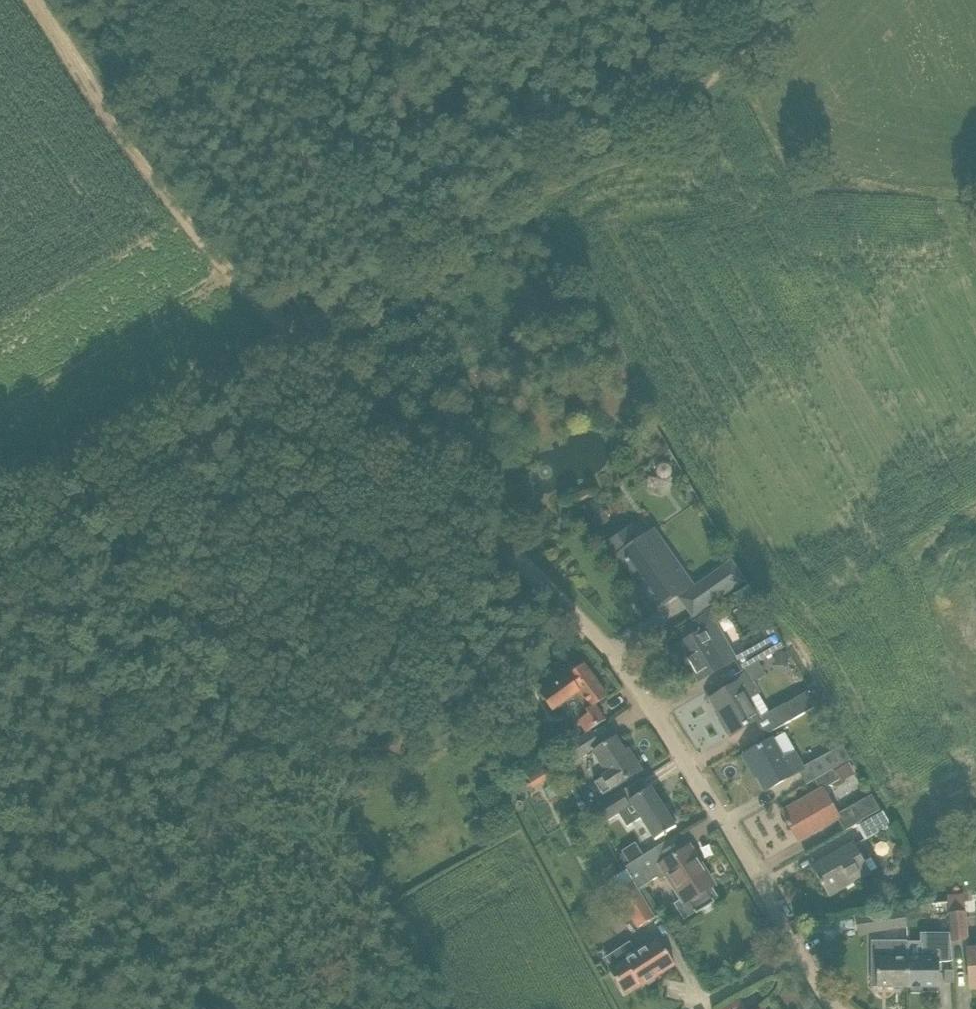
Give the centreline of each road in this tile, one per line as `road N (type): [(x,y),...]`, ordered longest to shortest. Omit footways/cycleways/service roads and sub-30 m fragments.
road 1 (unclassified): [(831,1008),(615,652),(512,550)]
road 2 (track): [(259,351),(266,711),(301,787)]
road 3 (track): [(38,0),(181,208),(291,333)]
road 4 (track): [(0,505),(291,333)]
road 5 (track): [(540,171),(654,117),(799,0)]
road 6 (track): [(512,550),(291,333)]
road 7 (track): [(291,333),(324,320),(540,171)]
road 8 (track): [(0,747),(136,981)]
road 9 (track): [(540,171),(449,0)]

